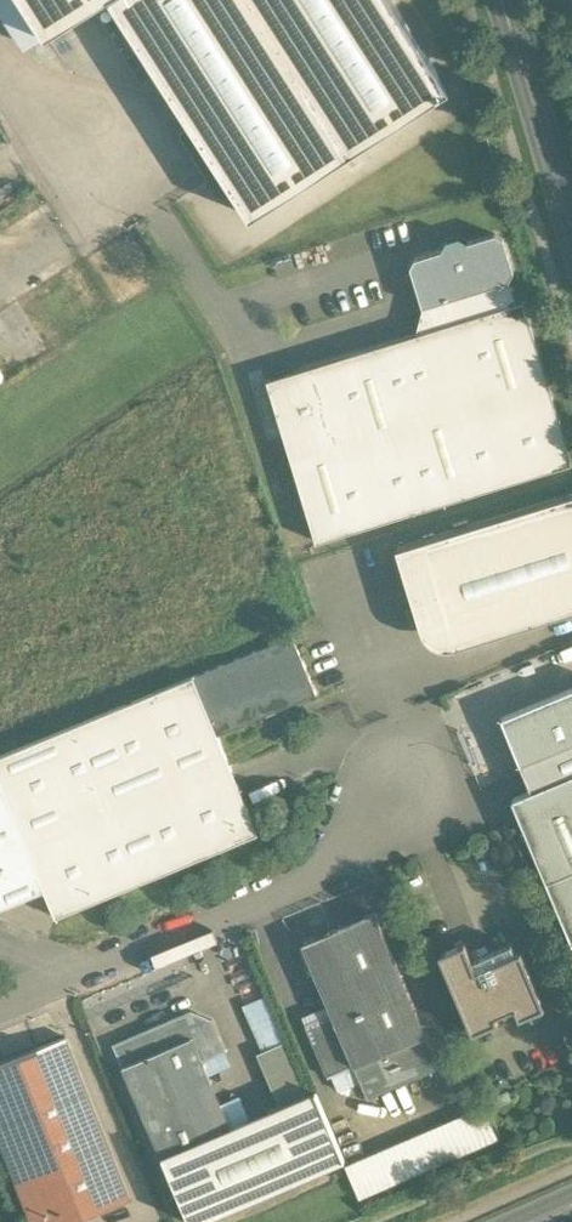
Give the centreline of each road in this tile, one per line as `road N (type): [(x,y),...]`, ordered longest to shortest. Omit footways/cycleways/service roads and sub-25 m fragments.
road 1 (unclassified): [(0,1009),(244,916),(476,793)]
road 2 (tertiary): [(571,225),(498,0)]
road 3 (unclassified): [(0,60),(99,156)]

